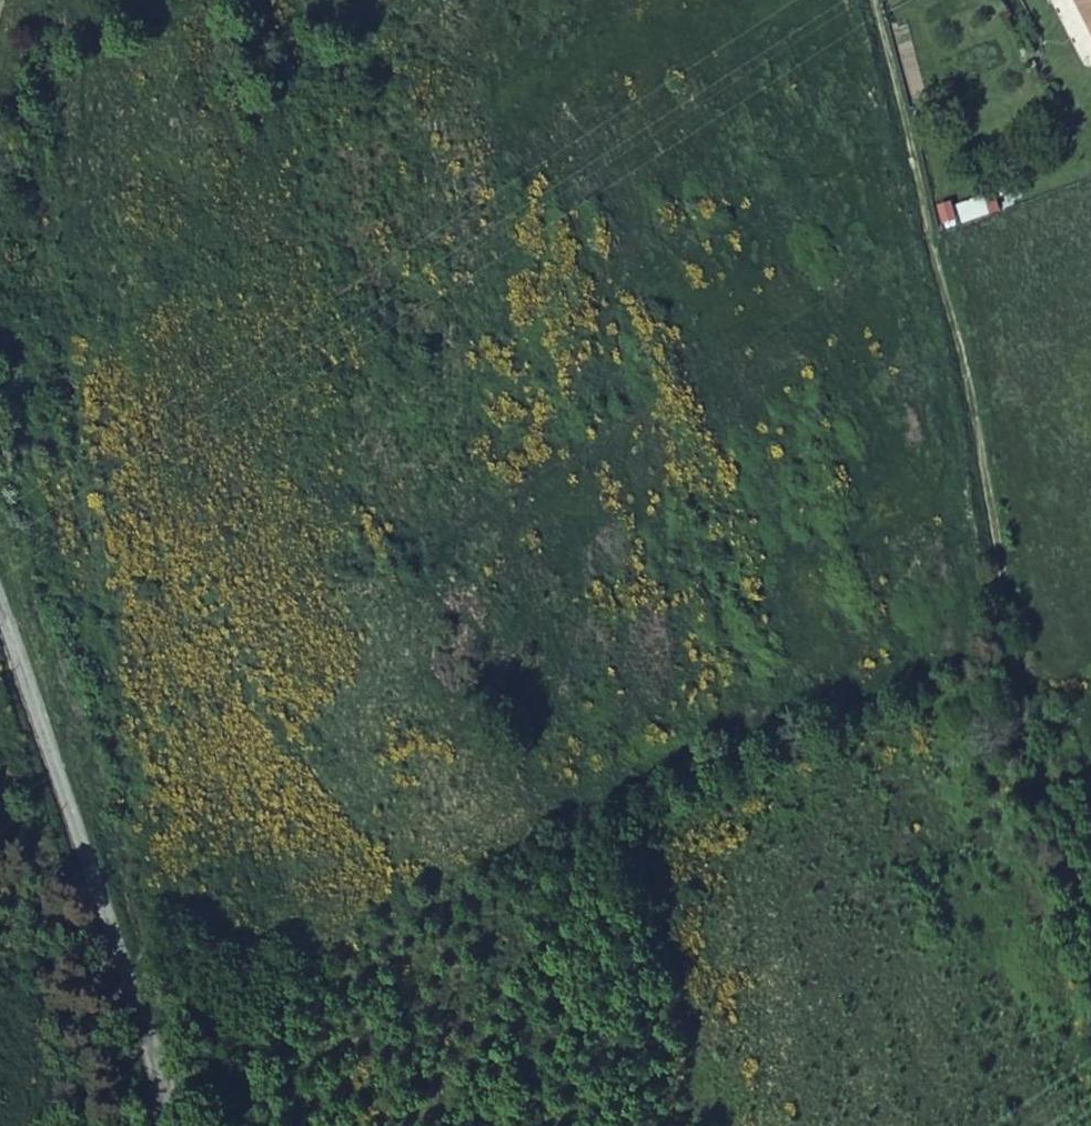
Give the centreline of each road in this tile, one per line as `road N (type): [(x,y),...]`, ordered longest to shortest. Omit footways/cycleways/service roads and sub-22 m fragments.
road 1 (track): [(873,0),(963,370),(1033,761),(1090,905)]
road 2 (unclassified): [(0,637),(150,1056),(164,1125)]

